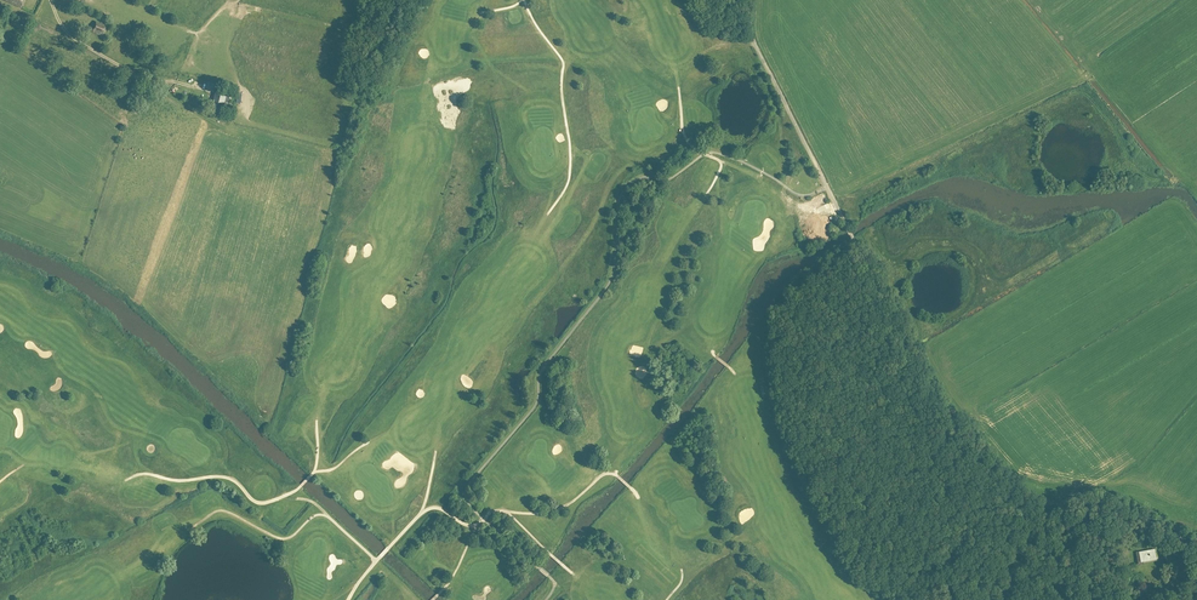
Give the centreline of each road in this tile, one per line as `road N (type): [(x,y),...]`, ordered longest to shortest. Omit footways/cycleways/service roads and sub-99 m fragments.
road 1 (unclassified): [(848,228),(752,38),(752,0)]
road 2 (track): [(50,0),(67,33),(143,79),(205,89)]

